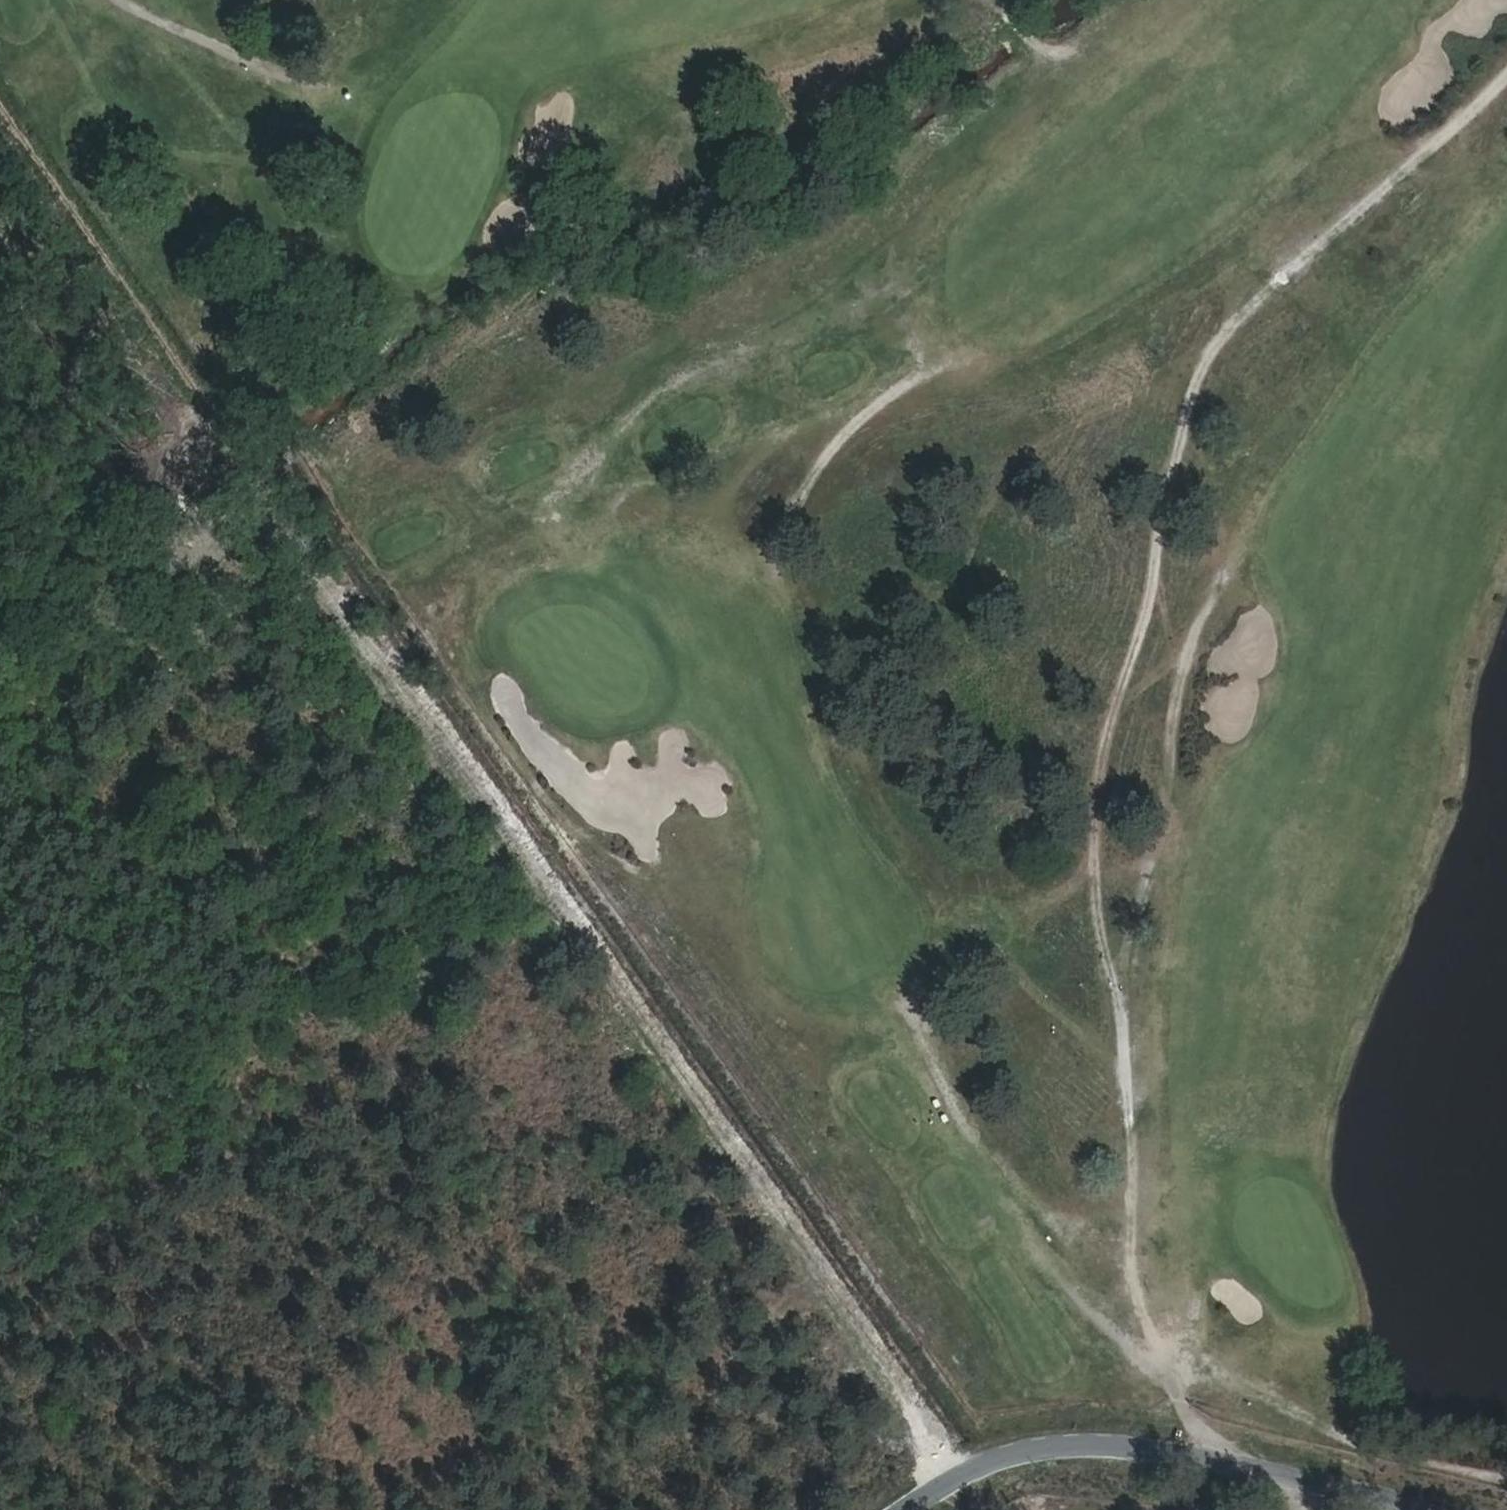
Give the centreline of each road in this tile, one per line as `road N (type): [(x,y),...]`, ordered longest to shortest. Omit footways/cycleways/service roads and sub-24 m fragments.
road 1 (track): [(0,110),(995,1509)]
road 2 (unclassified): [(905,1509),(989,1462),(1075,1446),(1158,1450),(1429,1509)]

